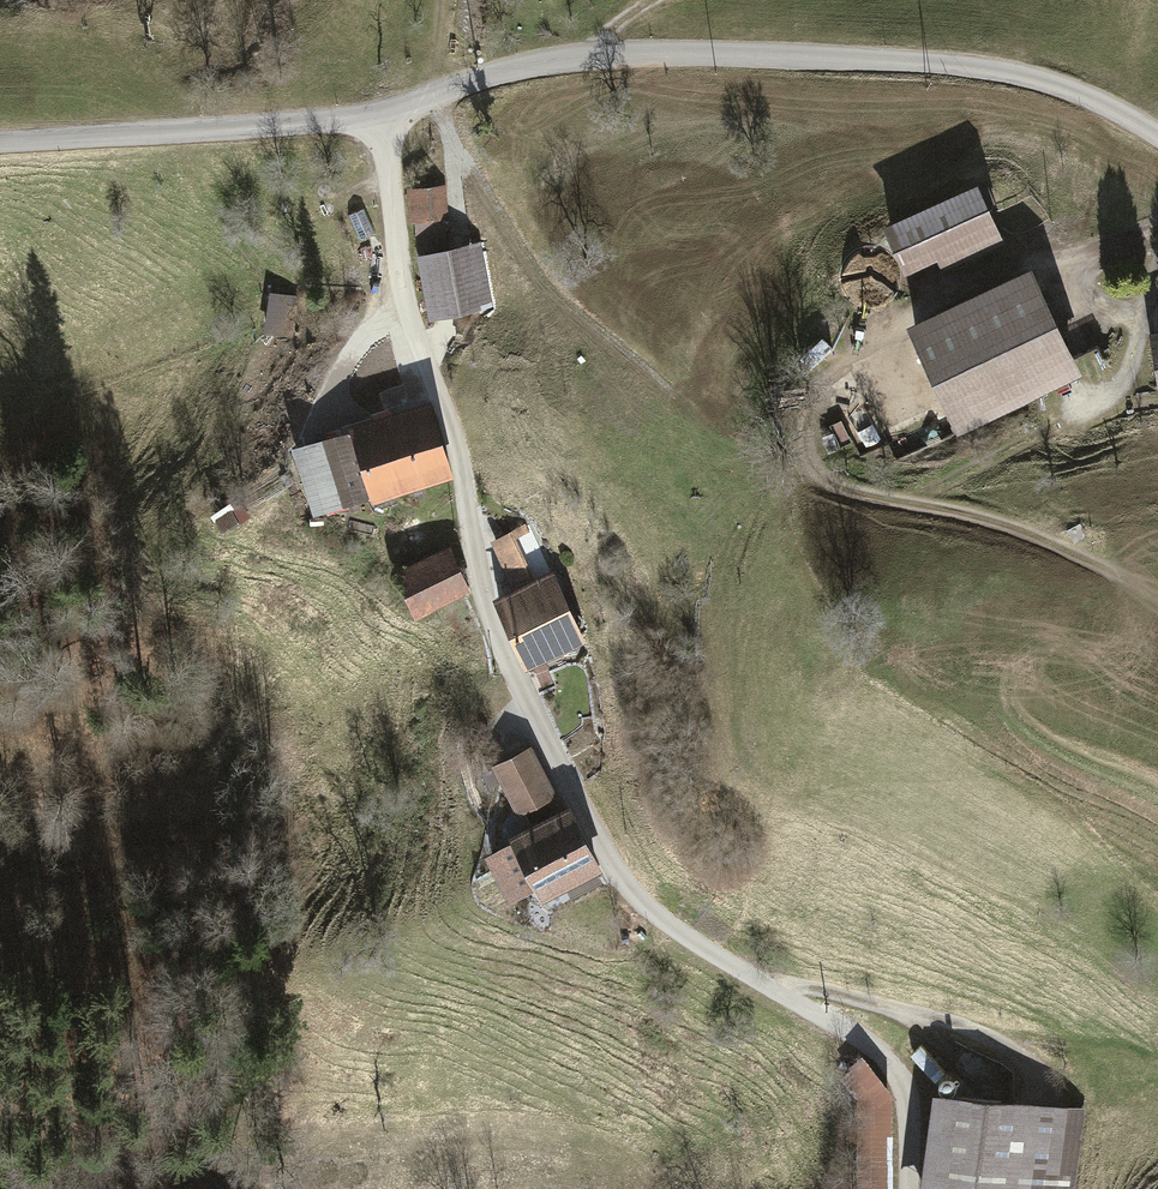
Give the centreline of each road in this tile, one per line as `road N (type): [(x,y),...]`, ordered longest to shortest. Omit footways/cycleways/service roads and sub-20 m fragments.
road 1 (track): [(379,113),(399,262),(447,420),(482,613),(615,870),(651,915),(870,1042),(899,1074),(910,1117),(907,1188)]
road 2 (unclassified): [(0,145),(379,113),(521,66),(640,54),(852,58),(1006,72),(1096,101),(1157,137)]
road 3 (track): [(1157,603),(1030,532),(819,483)]
road 4 (track): [(1037,1079),(1000,1048),(942,1018),(757,982)]
road 5 (track): [(819,483),(794,452),(810,399),(859,344),(905,312)]

